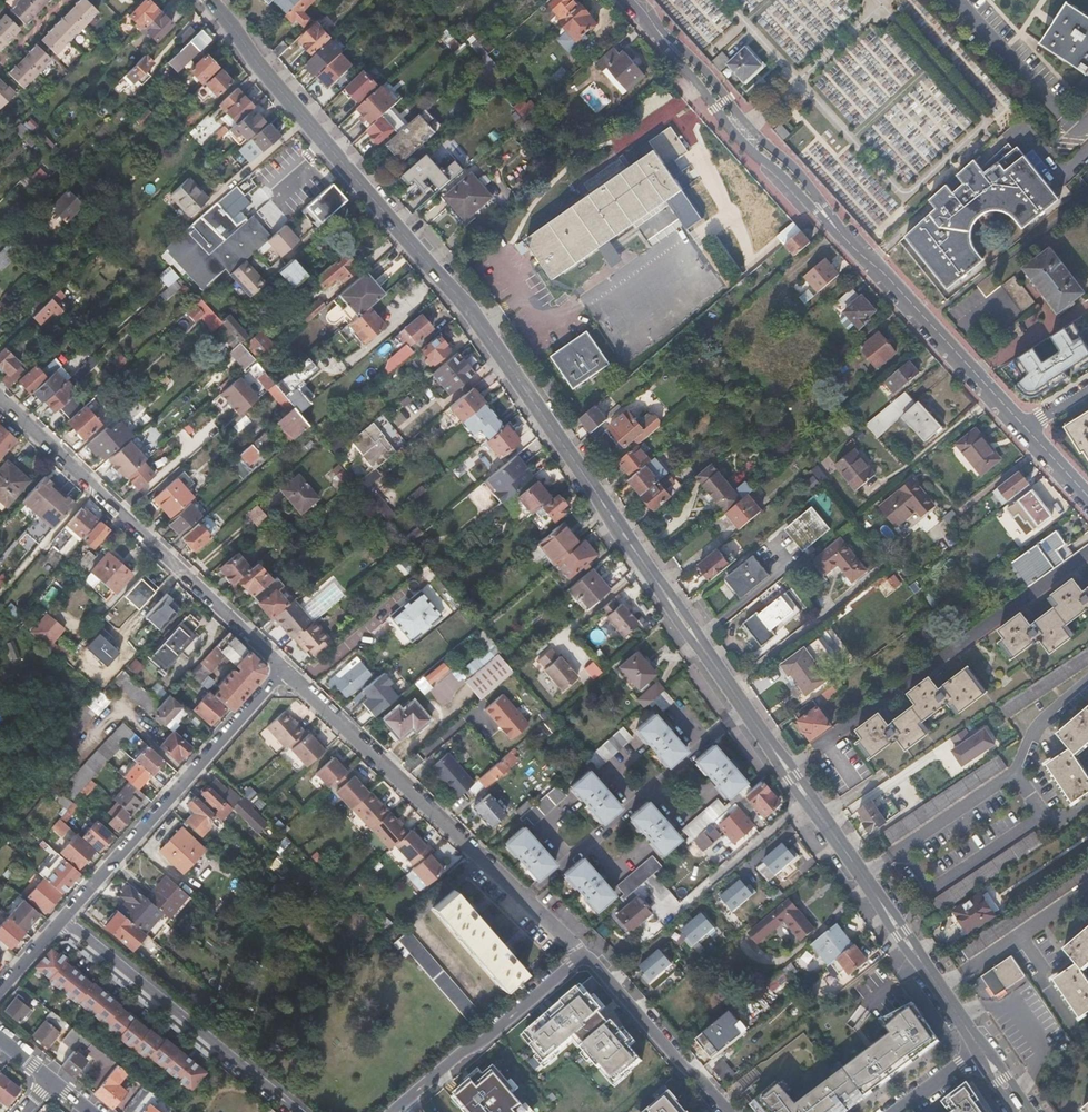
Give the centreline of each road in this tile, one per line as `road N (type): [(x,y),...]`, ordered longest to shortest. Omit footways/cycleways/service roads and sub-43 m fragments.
road 1 (secondary): [(983,1052),(464,305),(211,0)]
road 2 (residential): [(283,668),(584,959)]
road 3 (residential): [(0,395),(283,668)]
road 4 (residential): [(283,668),(64,917)]
road 5 (residential): [(636,1),(729,125),(846,239)]
road 6 (residential): [(846,239),(806,180),(636,1)]
road 7 (residential): [(64,917),(298,1111)]
road 8 (residential): [(1029,431),(846,239)]
road 9 (residential): [(584,959),(403,1111)]
road 10 (residential): [(729,1111),(584,959)]
road 11 (residential): [(960,0),(1078,129),(1087,120)]

